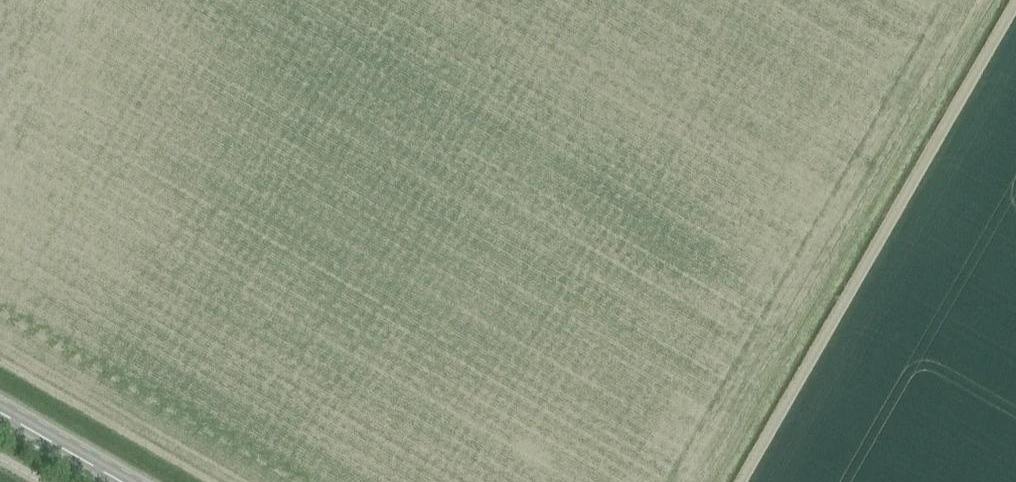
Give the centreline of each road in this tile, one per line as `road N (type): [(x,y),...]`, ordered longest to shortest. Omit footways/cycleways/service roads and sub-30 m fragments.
road 1 (primary): [(121,481),(0,413)]

